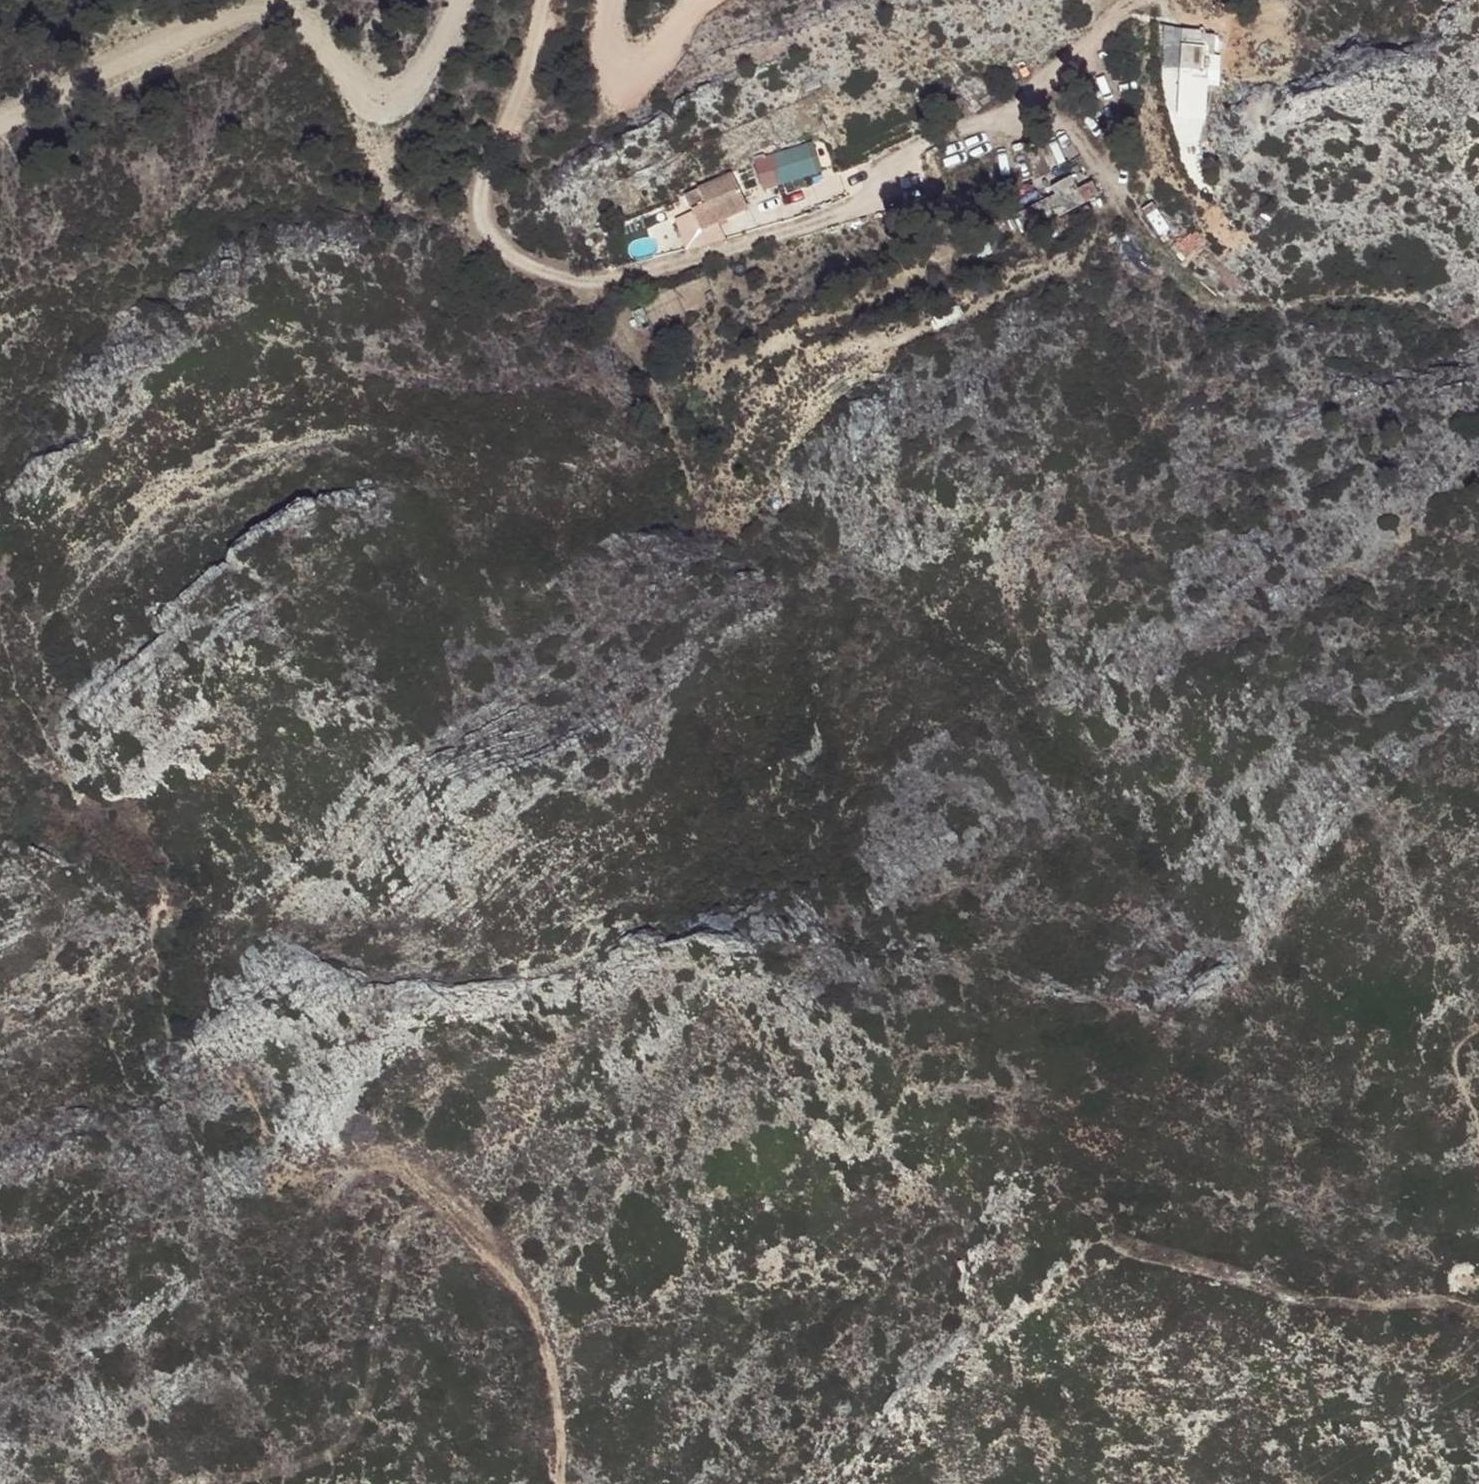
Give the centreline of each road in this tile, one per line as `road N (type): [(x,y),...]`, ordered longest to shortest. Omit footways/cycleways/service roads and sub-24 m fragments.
road 1 (track): [(863,198),(712,252),(613,274),(556,267),(508,249),(485,217),(488,165),(516,97),(538,0)]
road 2 (track): [(460,0),(412,96),(391,114),(370,111),(297,19),(283,13),(210,21),(0,124)]
road 3 (track): [(291,1178),(366,1164),(414,1176),(479,1241),(557,1363),(565,1483)]
road 4 (track): [(698,0),(665,63),(647,79),(626,82),(609,75),(602,50),(609,0)]

